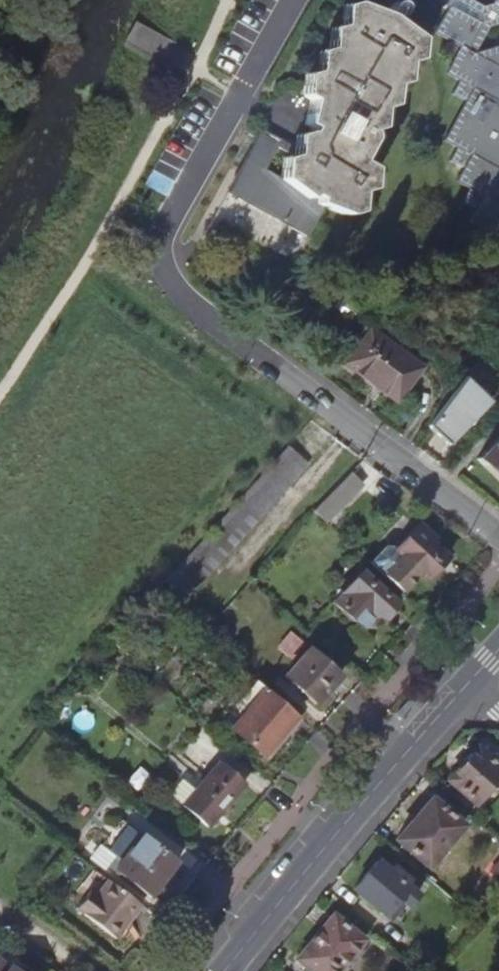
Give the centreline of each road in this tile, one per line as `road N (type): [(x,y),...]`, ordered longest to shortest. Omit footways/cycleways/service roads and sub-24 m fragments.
road 1 (tertiary): [(472,680),(225,970)]

